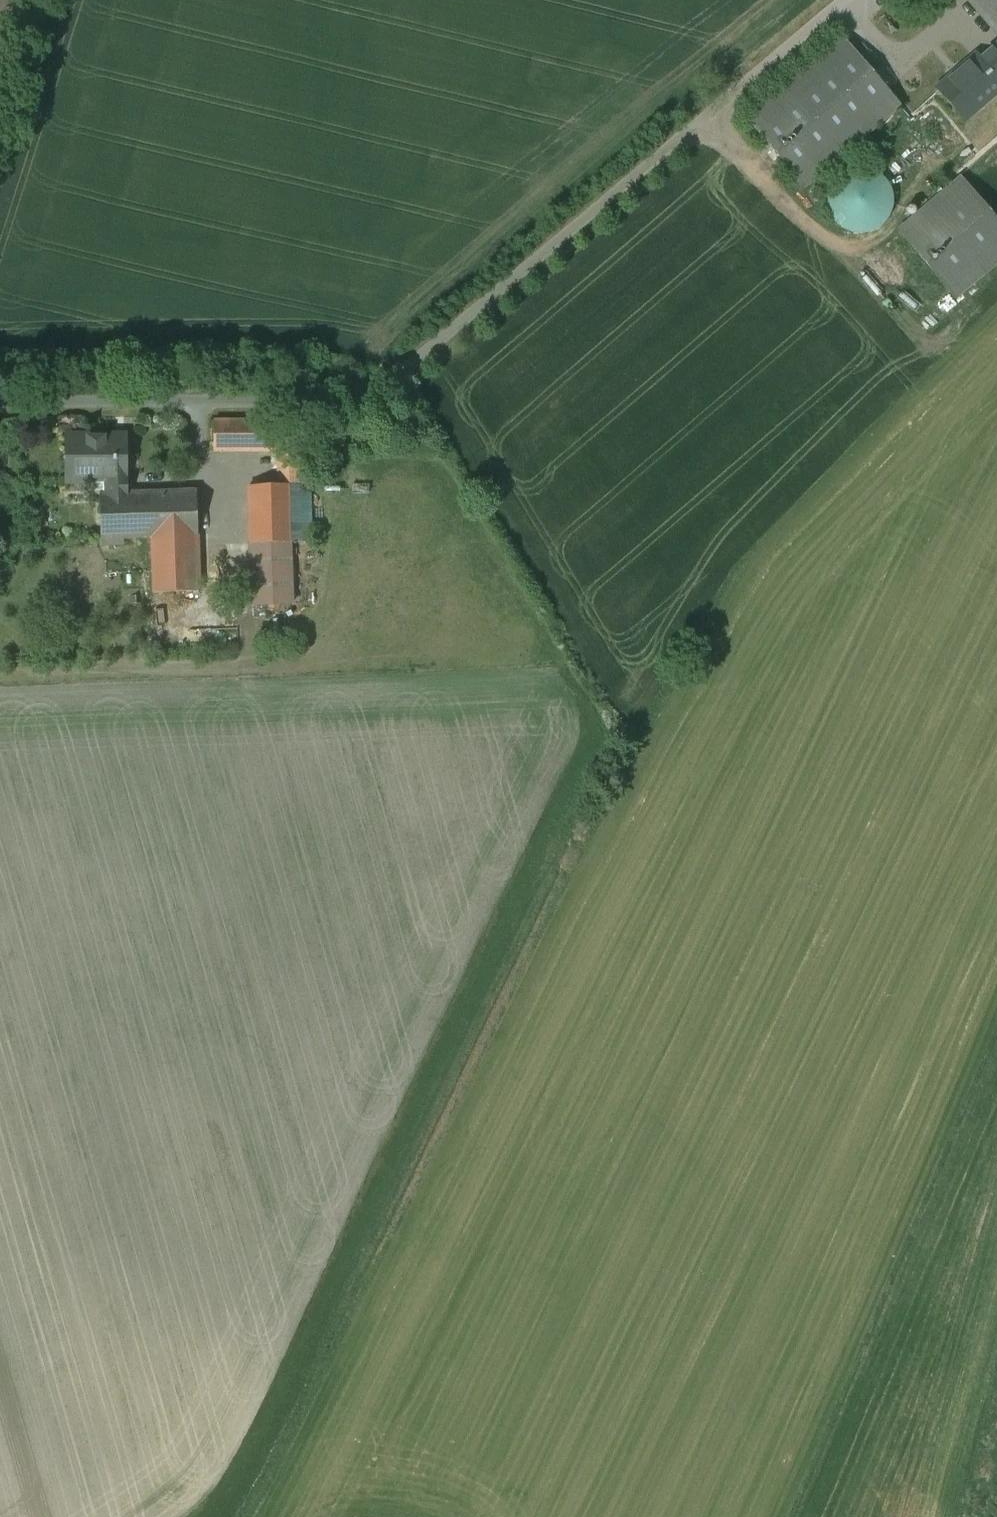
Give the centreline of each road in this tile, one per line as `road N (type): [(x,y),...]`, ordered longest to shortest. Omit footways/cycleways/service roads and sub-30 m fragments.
road 1 (unclassified): [(0,401),(342,401),(372,394),(841,0)]

